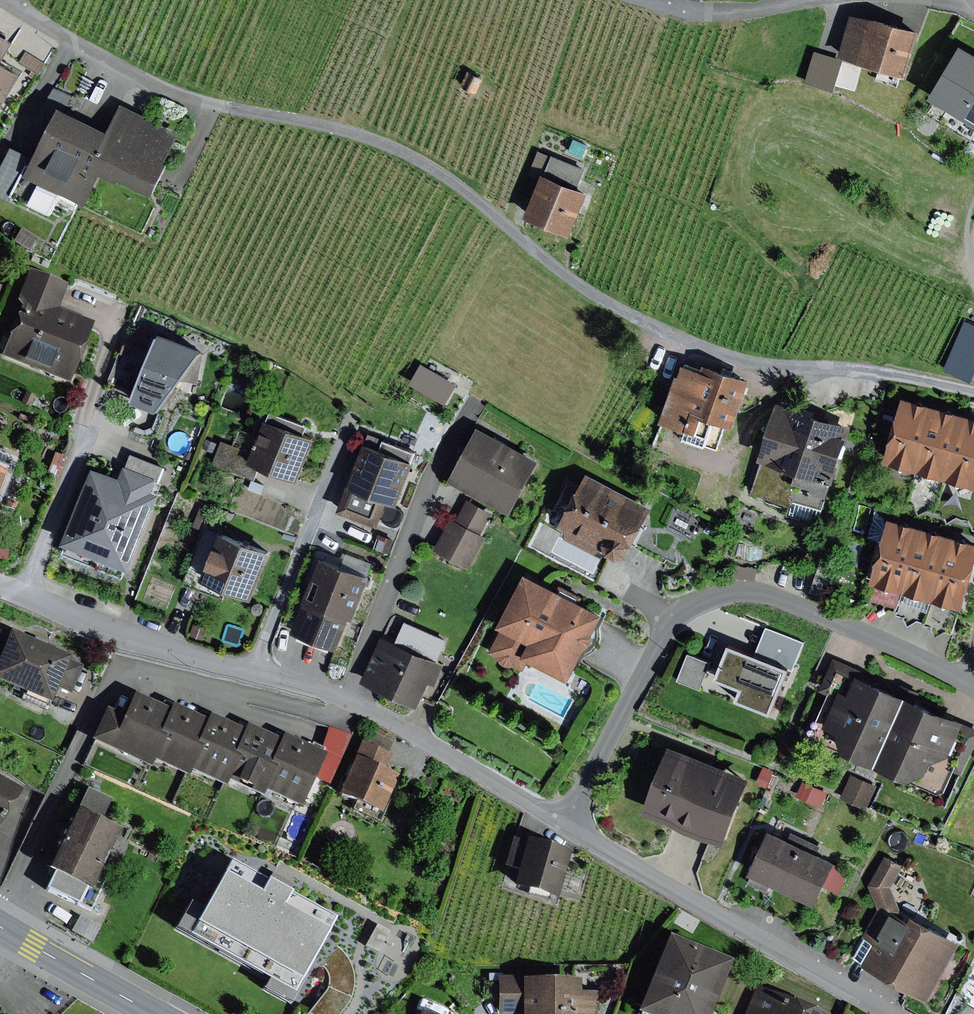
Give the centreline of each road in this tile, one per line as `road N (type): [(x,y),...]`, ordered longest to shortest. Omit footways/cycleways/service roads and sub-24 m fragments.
road 1 (residential): [(973,392),(750,363),(676,338),(582,288),(480,202),(394,147),(161,88),(0,0)]
road 2 (residential): [(0,586),(93,623),(348,700),(567,823)]
road 3 (residential): [(567,823),(670,625),(700,601),(738,593),(782,599),(973,687)]
road 4 (residential): [(567,823),(894,1013)]
road 5 (primary): [(155,1013),(0,927)]
road 6 (residential): [(807,0),(730,13),(644,0)]

